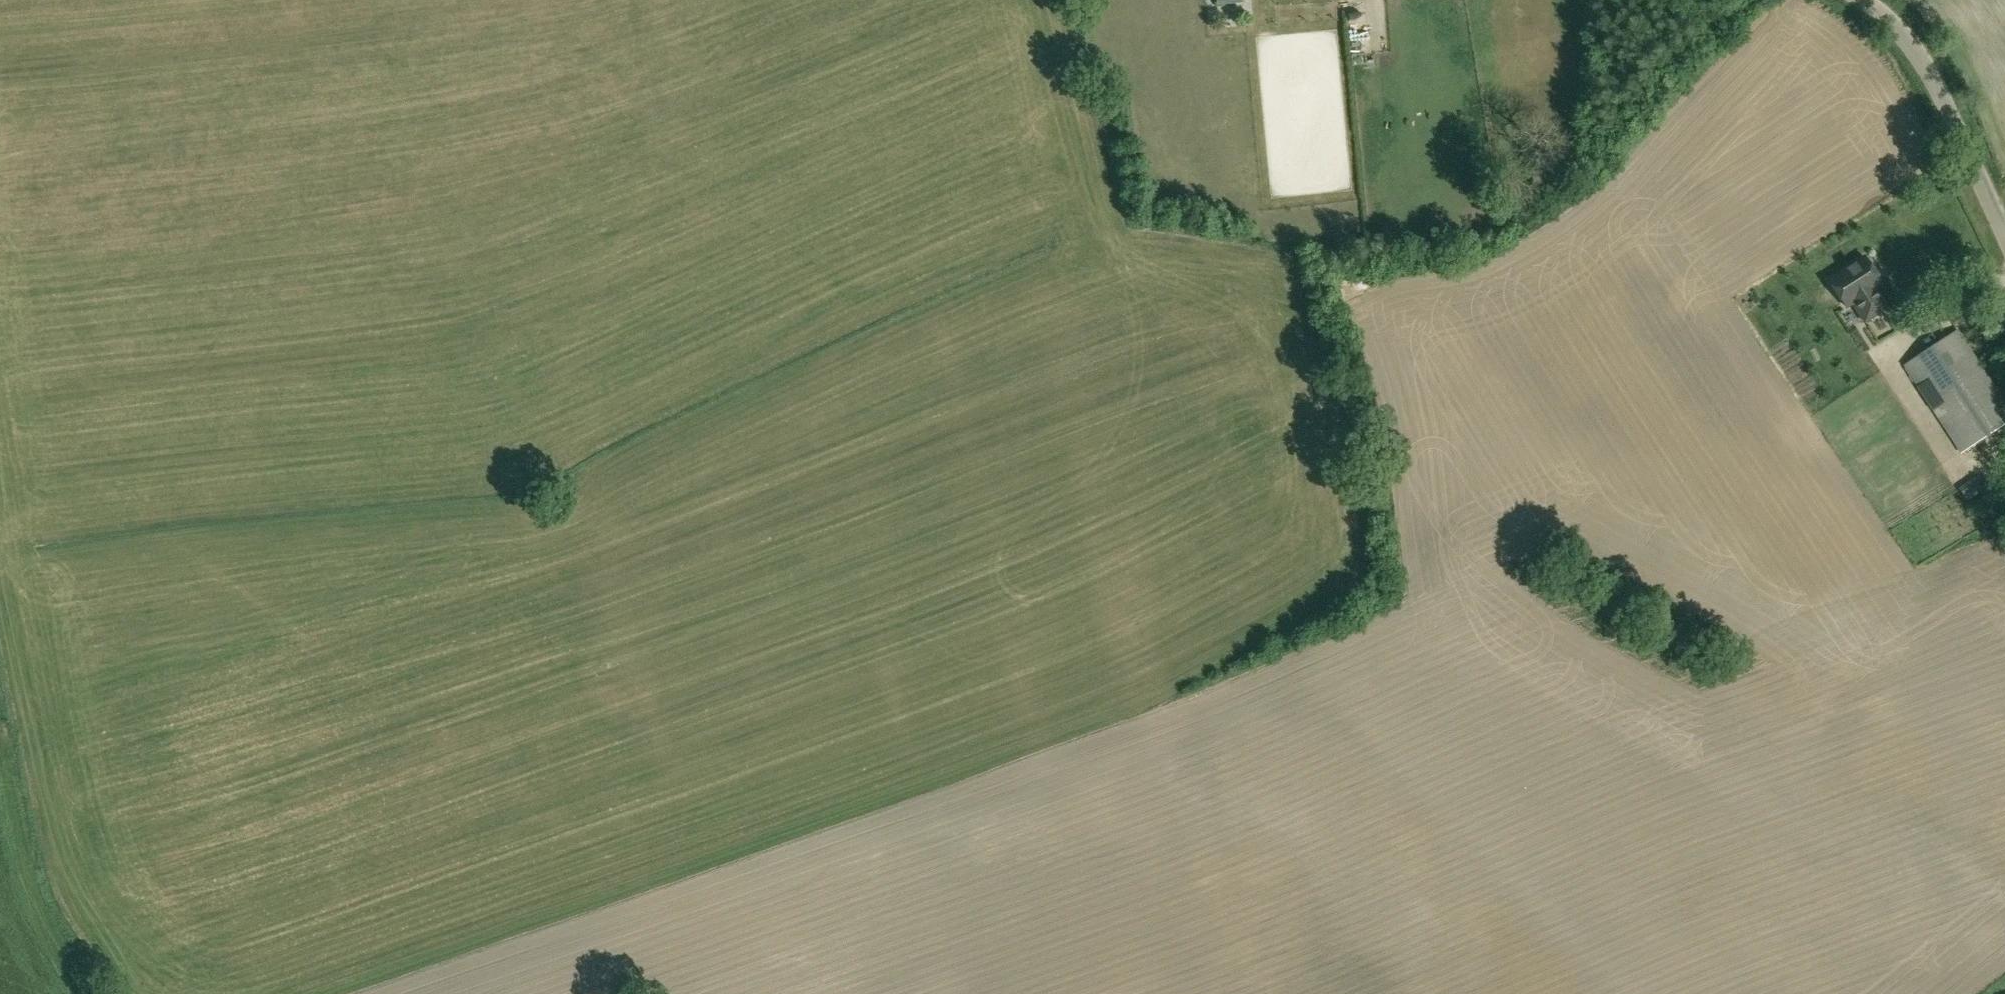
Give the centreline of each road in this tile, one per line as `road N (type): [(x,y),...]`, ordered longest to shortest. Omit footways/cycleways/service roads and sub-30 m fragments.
road 1 (unclassified): [(2004,234),(1929,75),(1903,35),(1863,0)]

